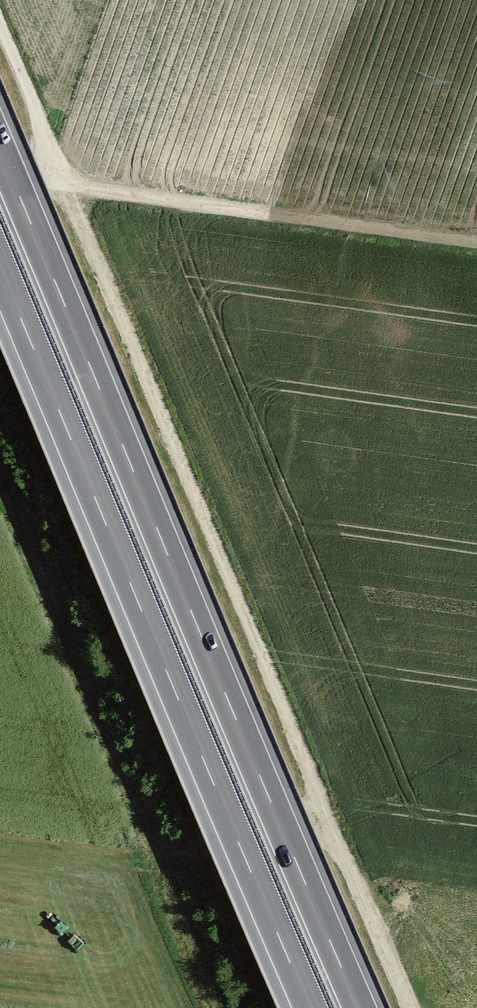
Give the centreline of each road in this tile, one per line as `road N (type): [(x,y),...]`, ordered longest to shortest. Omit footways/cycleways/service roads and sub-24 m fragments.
road 1 (motorway): [(359,1007),(0,150)]
road 2 (track): [(410,1007),(66,185)]
road 3 (motorway): [(0,269),(310,1007)]
road 4 (track): [(66,185),(476,243)]
road 5 (track): [(0,27),(66,185)]

